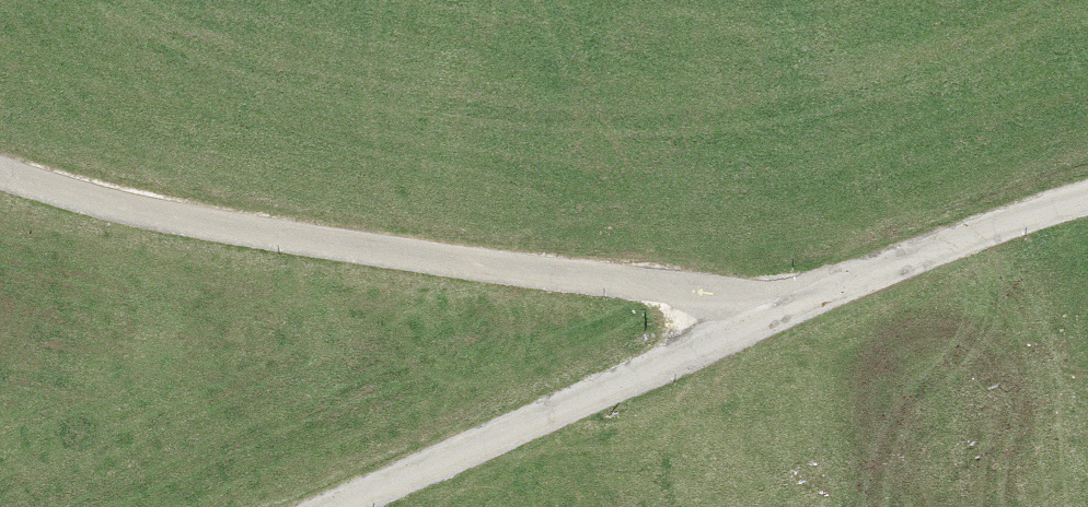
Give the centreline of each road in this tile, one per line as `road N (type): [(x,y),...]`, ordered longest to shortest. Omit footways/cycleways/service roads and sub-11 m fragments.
road 1 (unclassified): [(335,506),(785,313),(1087,198)]
road 2 (track): [(0,179),(785,313)]

